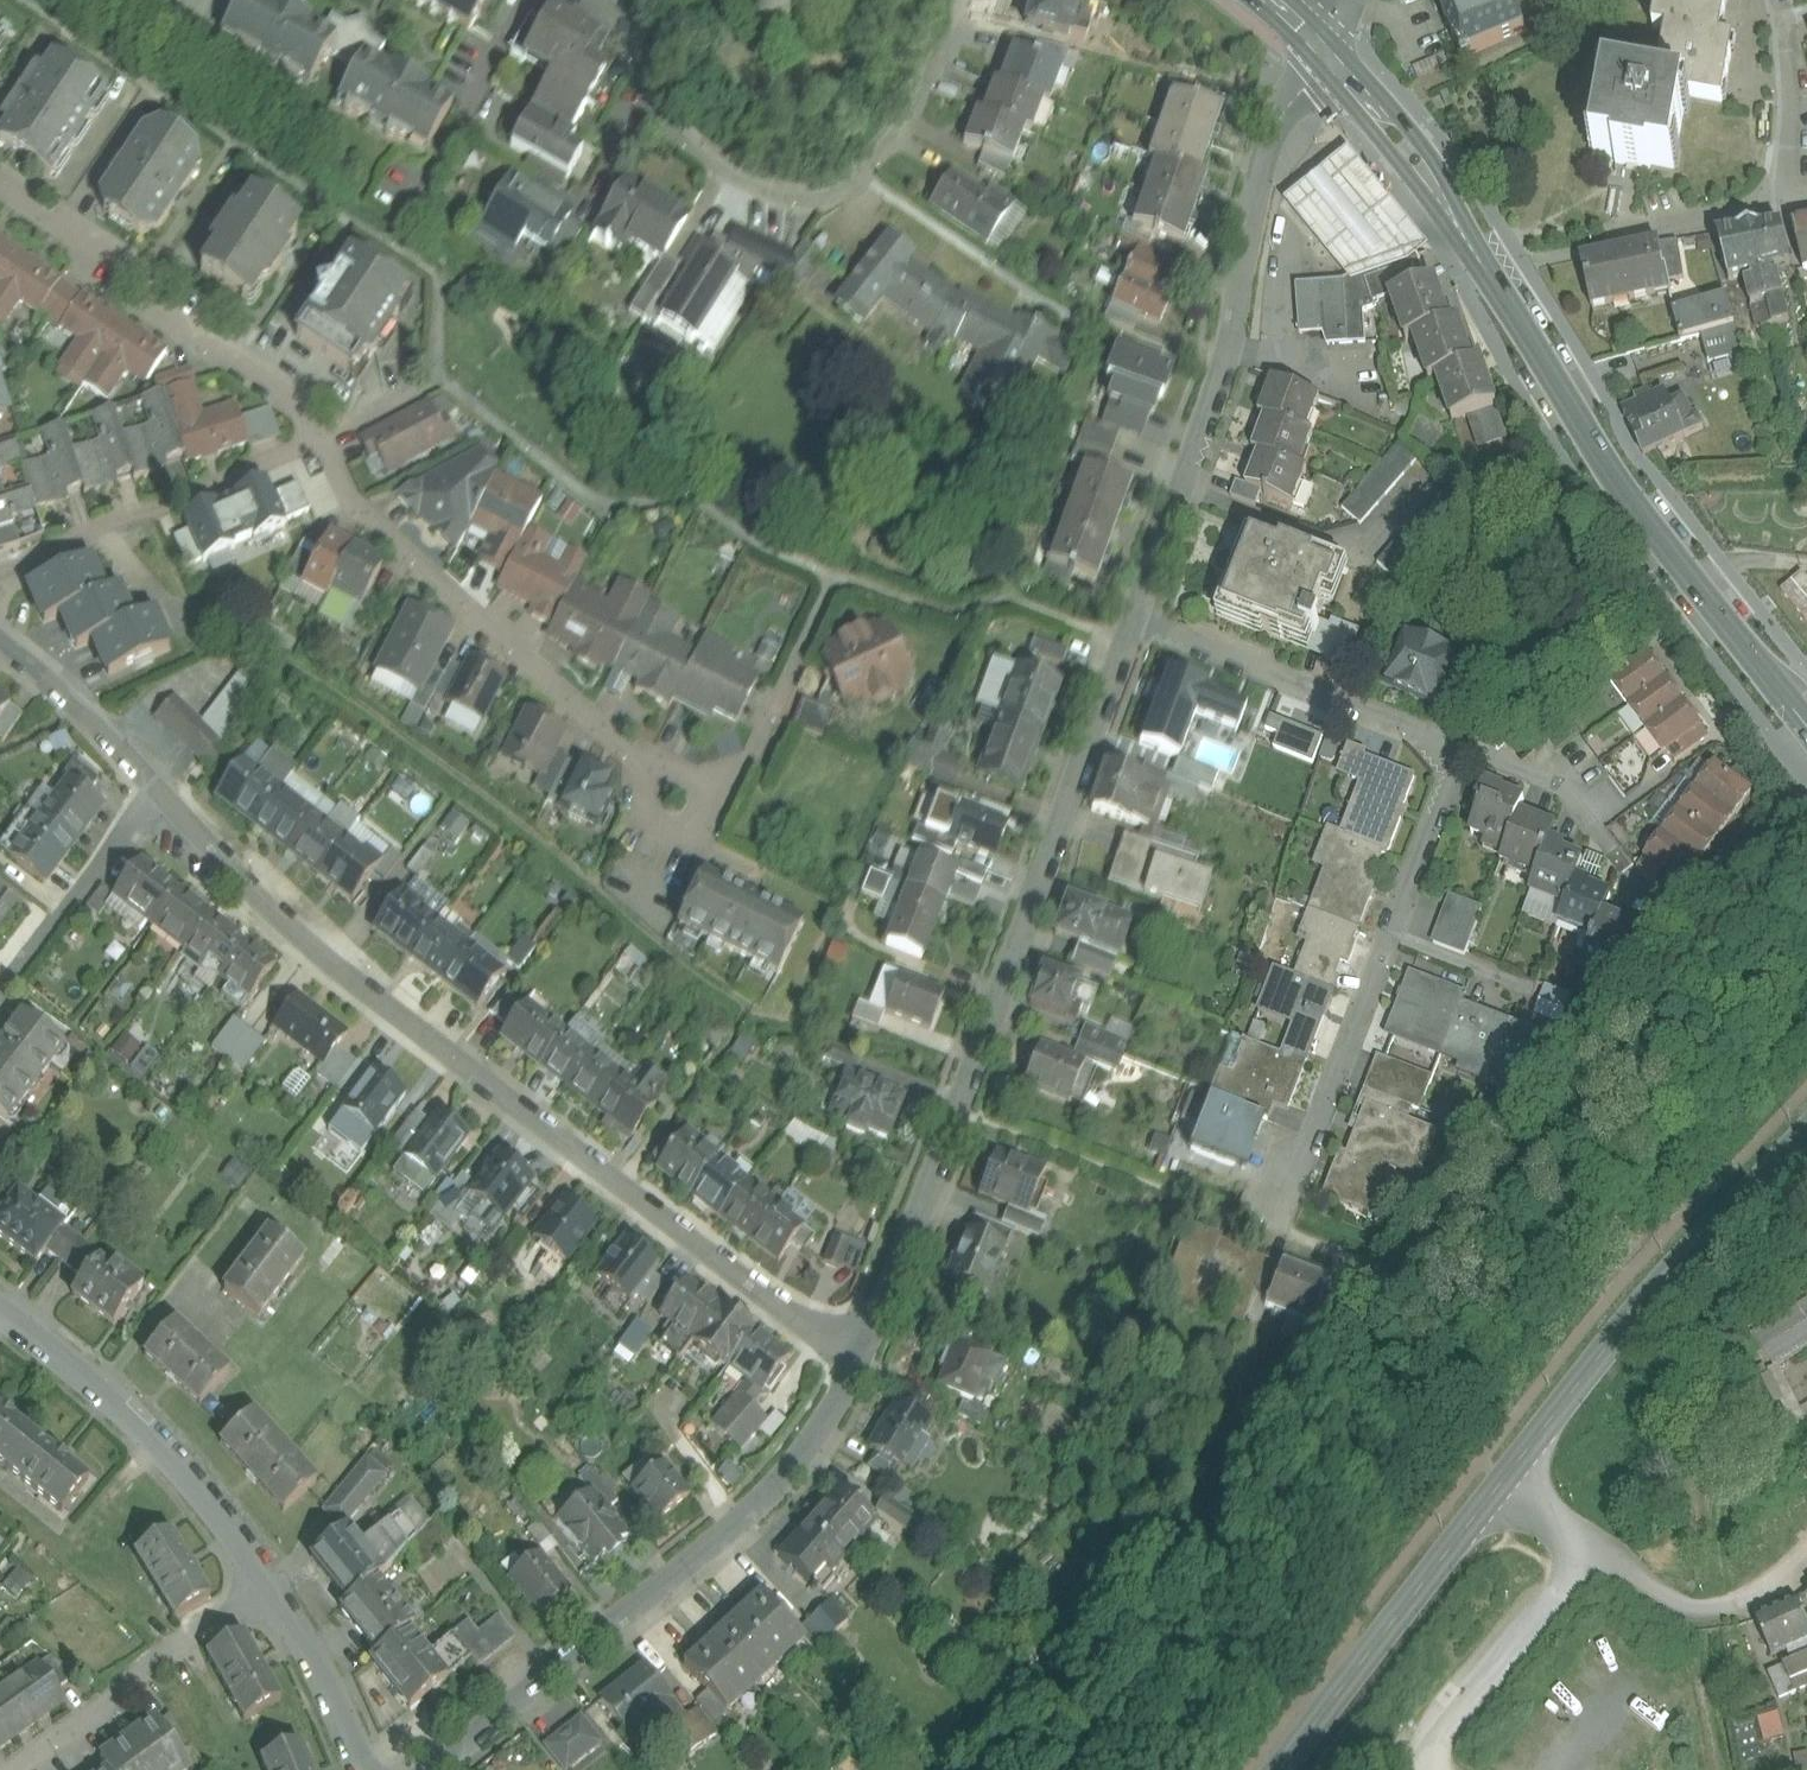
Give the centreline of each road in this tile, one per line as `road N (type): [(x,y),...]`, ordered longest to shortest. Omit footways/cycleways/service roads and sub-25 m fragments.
road 1 (residential): [(161,790),(337,972),(859,1357)]
road 2 (secondary): [(1323,39),(1452,196),(1617,471),(1806,726)]
road 3 (tertiary): [(1806,1137),(1645,1299),(1279,1769)]
road 4 (residential): [(1139,609),(981,1054),(859,1357)]
road 5 (residential): [(859,1357),(808,1447),(736,1525),(425,1769)]
road 6 (residential): [(1323,39),(1273,149),(1228,369),(1139,609)]
road 7 (unclassified): [(606,0),(672,134),(751,184),(809,205),(830,201),(867,173),(900,130),(960,0)]
road 8 (residential): [(1466,749),(1274,1232)]
road 9 (residential): [(319,442),(359,508),(617,744),(695,794)]
road 10 (residential): [(0,184),(149,276),(156,315),(290,398),(319,442)]
road 11 (residential): [(0,1310),(133,1416),(194,1482),(269,1588)]
road 12 (residential): [(1139,609),(1466,749)]
road 13 (residential): [(319,442),(0,575)]
road 14 (residential): [(269,1588),(187,1639),(15,1769)]
road 15 (residential): [(161,790),(0,998)]
road 16 (residential): [(0,637),(161,790)]
road 17 (residential): [(1791,205),(1576,247)]
road 18 (residential): [(1791,205),(1796,87),(1774,0)]
road 19 (residential): [(269,1588),(326,1685),(363,1769)]
road 20 (residential): [(1466,749),(1564,785),(1581,798),(1610,848)]
road 21 (residential): [(319,442),(441,383)]

